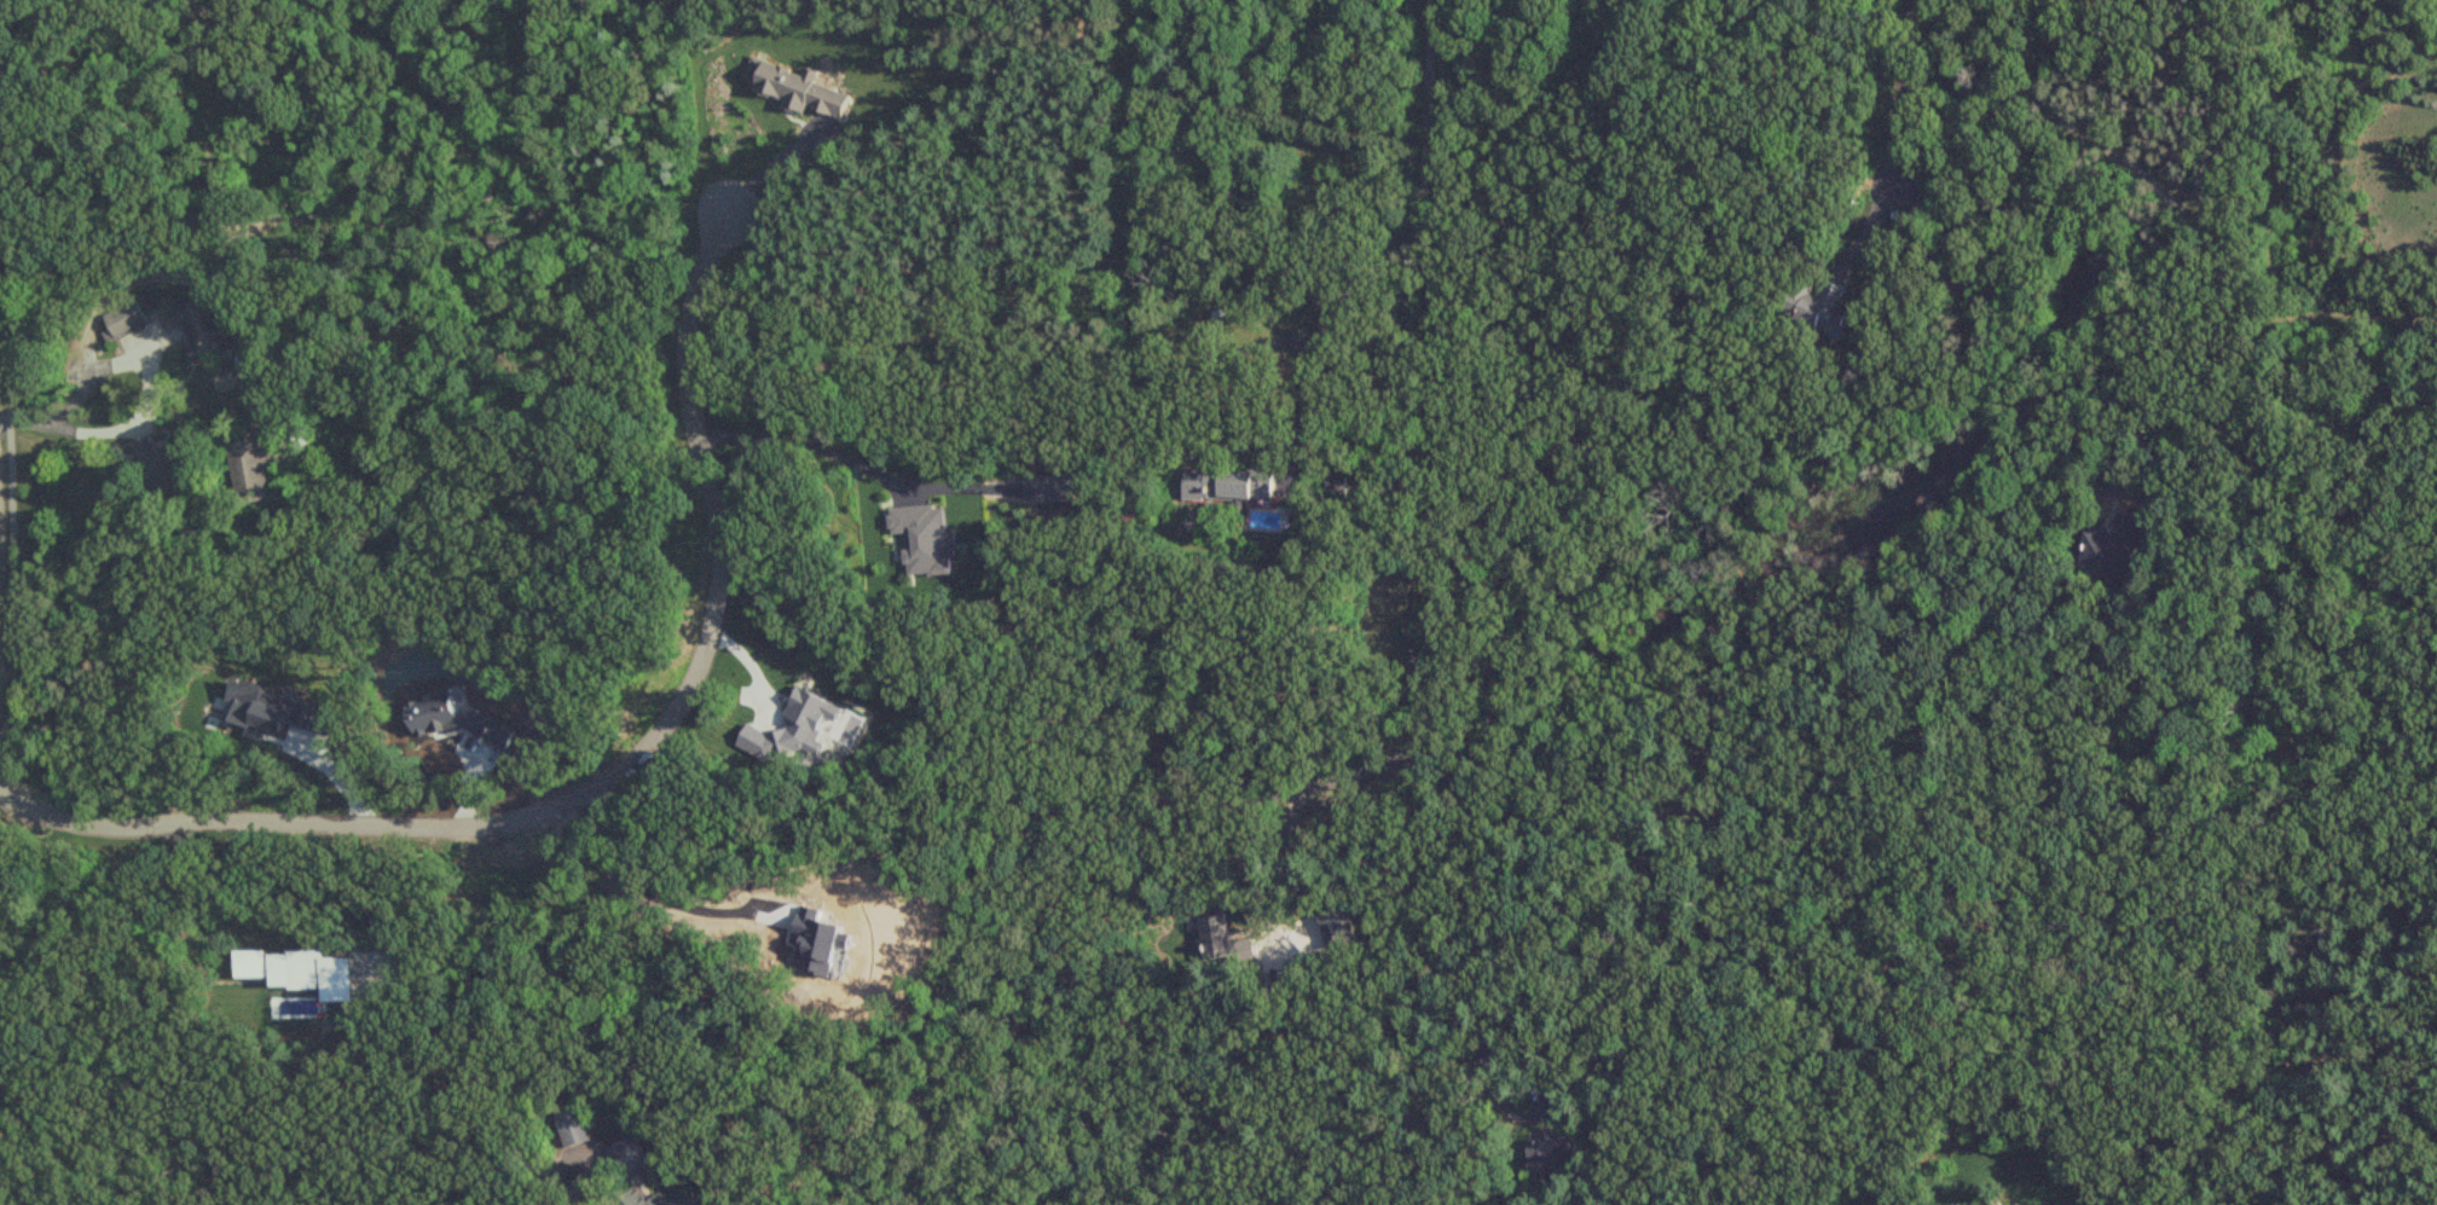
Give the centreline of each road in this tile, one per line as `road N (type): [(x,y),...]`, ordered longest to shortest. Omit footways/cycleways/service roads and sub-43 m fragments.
road 1 (residential): [(1431,0),(1424,218),(1437,489),(1436,703),(1430,728),(1393,763),(1286,793),(1252,811),(1251,863)]
road 2 (residential): [(1900,180),(1907,0)]

